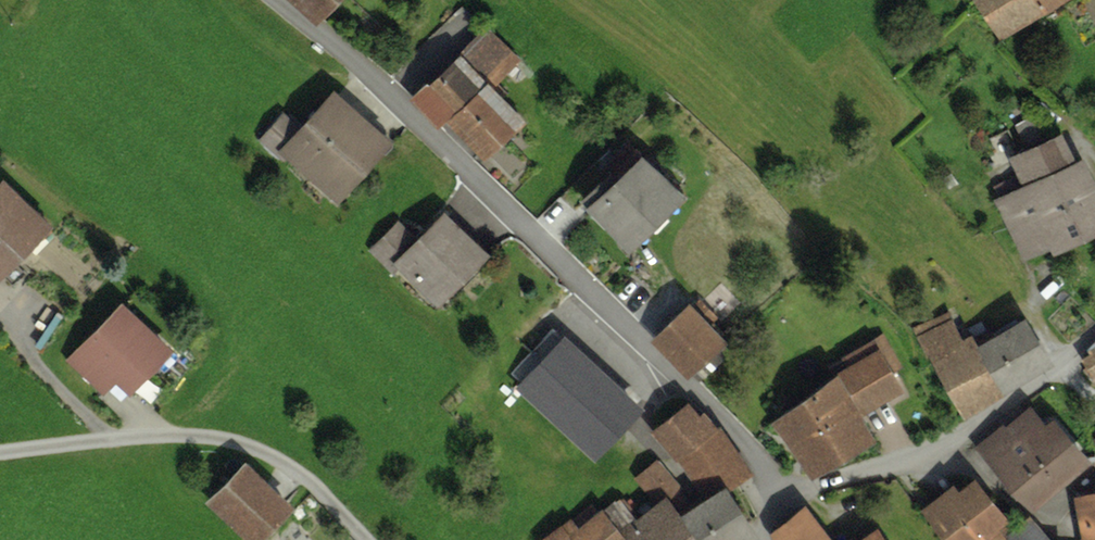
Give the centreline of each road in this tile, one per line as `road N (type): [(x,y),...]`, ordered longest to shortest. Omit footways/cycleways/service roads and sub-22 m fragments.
road 1 (residential): [(780,499),(761,449),(719,404),(303,0)]
road 2 (track): [(0,449),(193,440),(278,457),(351,539)]
road 3 (residential): [(1094,332),(1058,369),(935,449),(780,499)]

